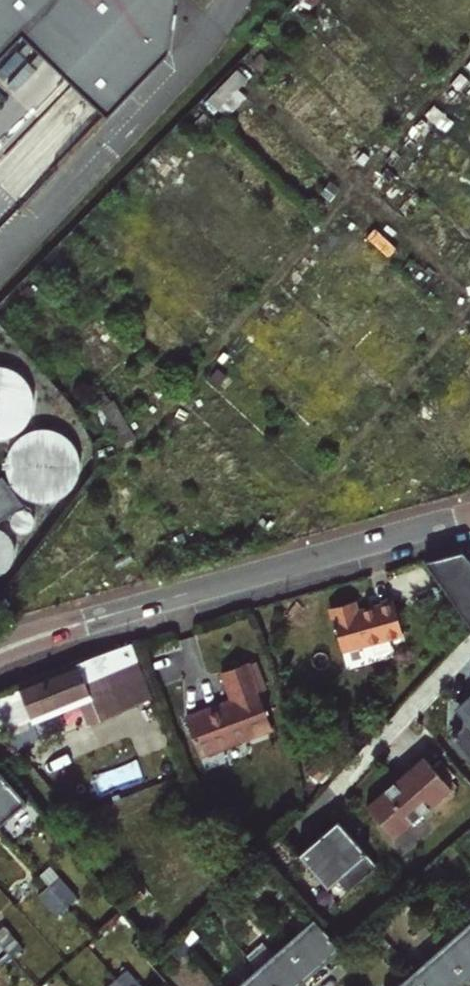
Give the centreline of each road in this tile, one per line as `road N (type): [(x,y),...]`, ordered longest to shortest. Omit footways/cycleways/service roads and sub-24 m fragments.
road 1 (residential): [(469,517),(0,649)]

